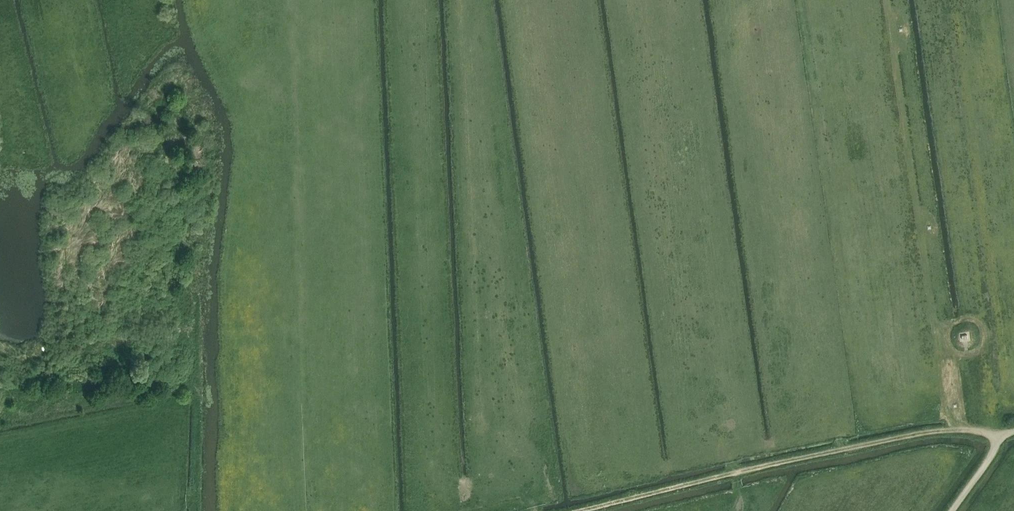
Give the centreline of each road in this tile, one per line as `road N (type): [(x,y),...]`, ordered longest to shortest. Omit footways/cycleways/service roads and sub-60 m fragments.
road 1 (track): [(1000,436),(924,432),(580,510)]

